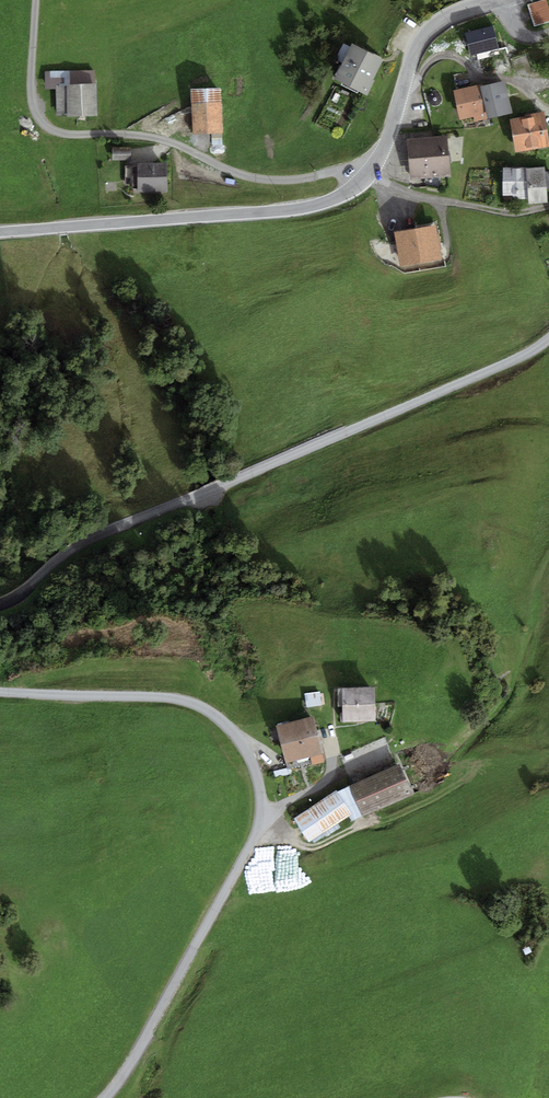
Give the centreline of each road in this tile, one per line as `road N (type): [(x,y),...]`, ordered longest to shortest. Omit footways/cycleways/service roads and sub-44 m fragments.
road 1 (unclassified): [(105,1097),(253,842),(262,810),(257,775),(231,726),(184,701),(0,692)]
road 2 (unclassified): [(0,604),(85,543),(520,357),(548,338)]
road 3 (tertiary): [(0,232),(294,210),(333,200),(378,162),(428,31),(498,0)]
road 4 (track): [(378,162),(310,181),(271,181),(160,141),(55,131),(34,96),(39,0)]
road 5 (track): [(260,823),(310,848),(452,788)]
road 6 (track): [(401,97),(434,58),(451,55),(479,77),(518,85),(548,111)]

